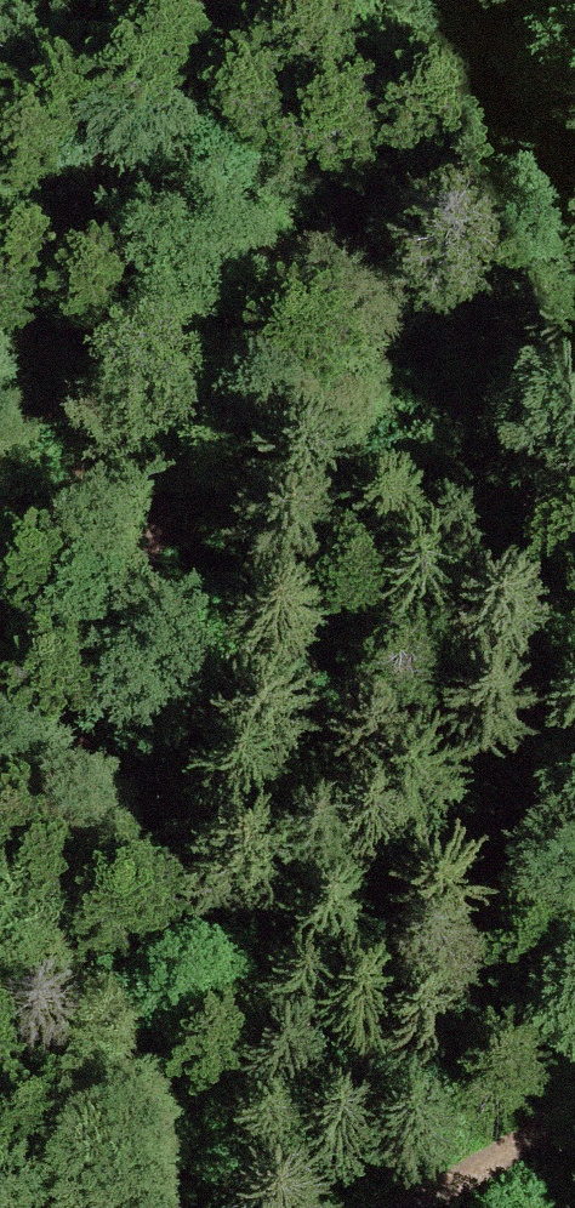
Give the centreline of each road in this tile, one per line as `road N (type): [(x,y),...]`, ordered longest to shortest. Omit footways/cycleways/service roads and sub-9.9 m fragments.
road 1 (track): [(67,1207),(63,1053),(96,791),(141,592),(227,386)]
road 2 (track): [(227,386),(320,249),(513,11)]
road 3 (track): [(413,1207),(574,1110)]

